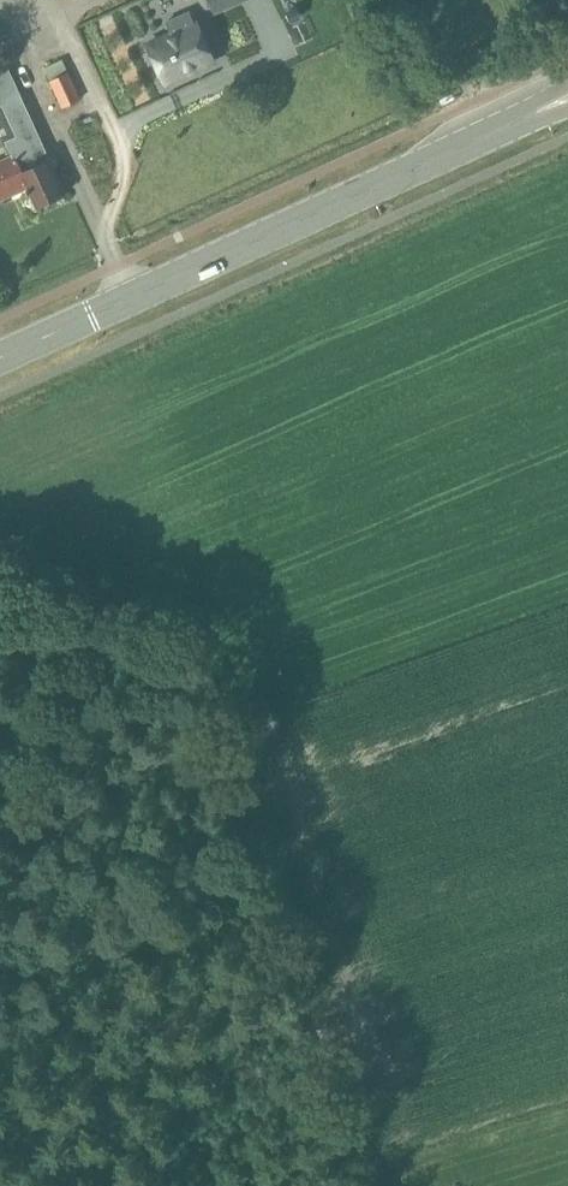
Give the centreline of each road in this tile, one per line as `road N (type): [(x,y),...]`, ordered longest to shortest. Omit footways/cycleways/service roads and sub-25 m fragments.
road 1 (secondary): [(0,369),(567,98)]

